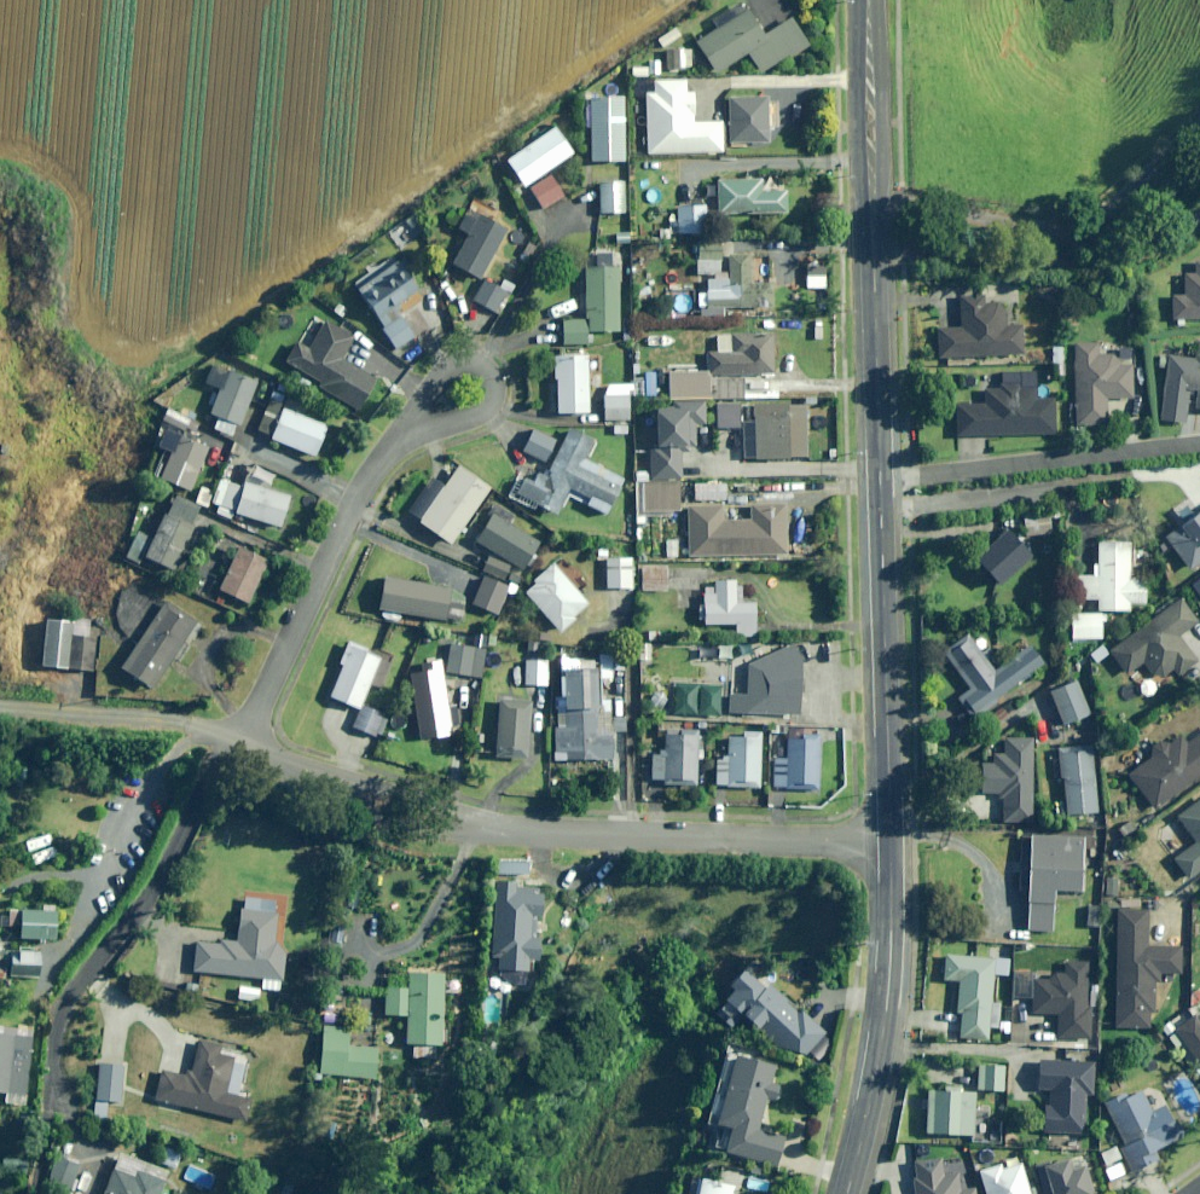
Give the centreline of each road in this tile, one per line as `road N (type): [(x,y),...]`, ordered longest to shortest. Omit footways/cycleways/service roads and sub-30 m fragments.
road 1 (residential): [(891,847),(484,828),(239,748)]
road 2 (tertiary): [(880,478),(867,0)]
road 3 (tertiary): [(891,847),(880,478)]
road 4 (residential): [(411,425),(353,500),(239,748)]
road 5 (tertiary): [(845,1193),(882,1045),(891,847)]
road 6 (residential): [(1199,442),(880,478)]
road 7 (residential): [(0,713),(193,730)]
road 8 (residential): [(411,425),(440,425),(492,402),(495,379),(478,361),(441,373)]

